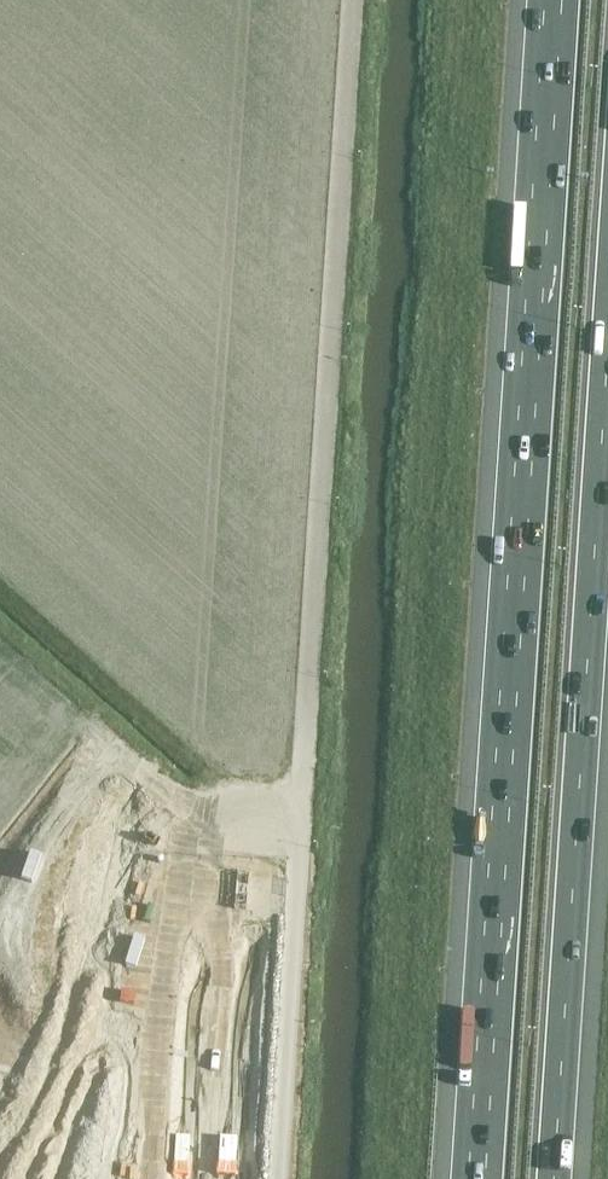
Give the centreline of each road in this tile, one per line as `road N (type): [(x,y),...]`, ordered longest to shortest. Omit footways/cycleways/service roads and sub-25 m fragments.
road 1 (motorway): [(550,0),(469,1178)]
road 2 (motorway): [(556,1178),(607,369)]

